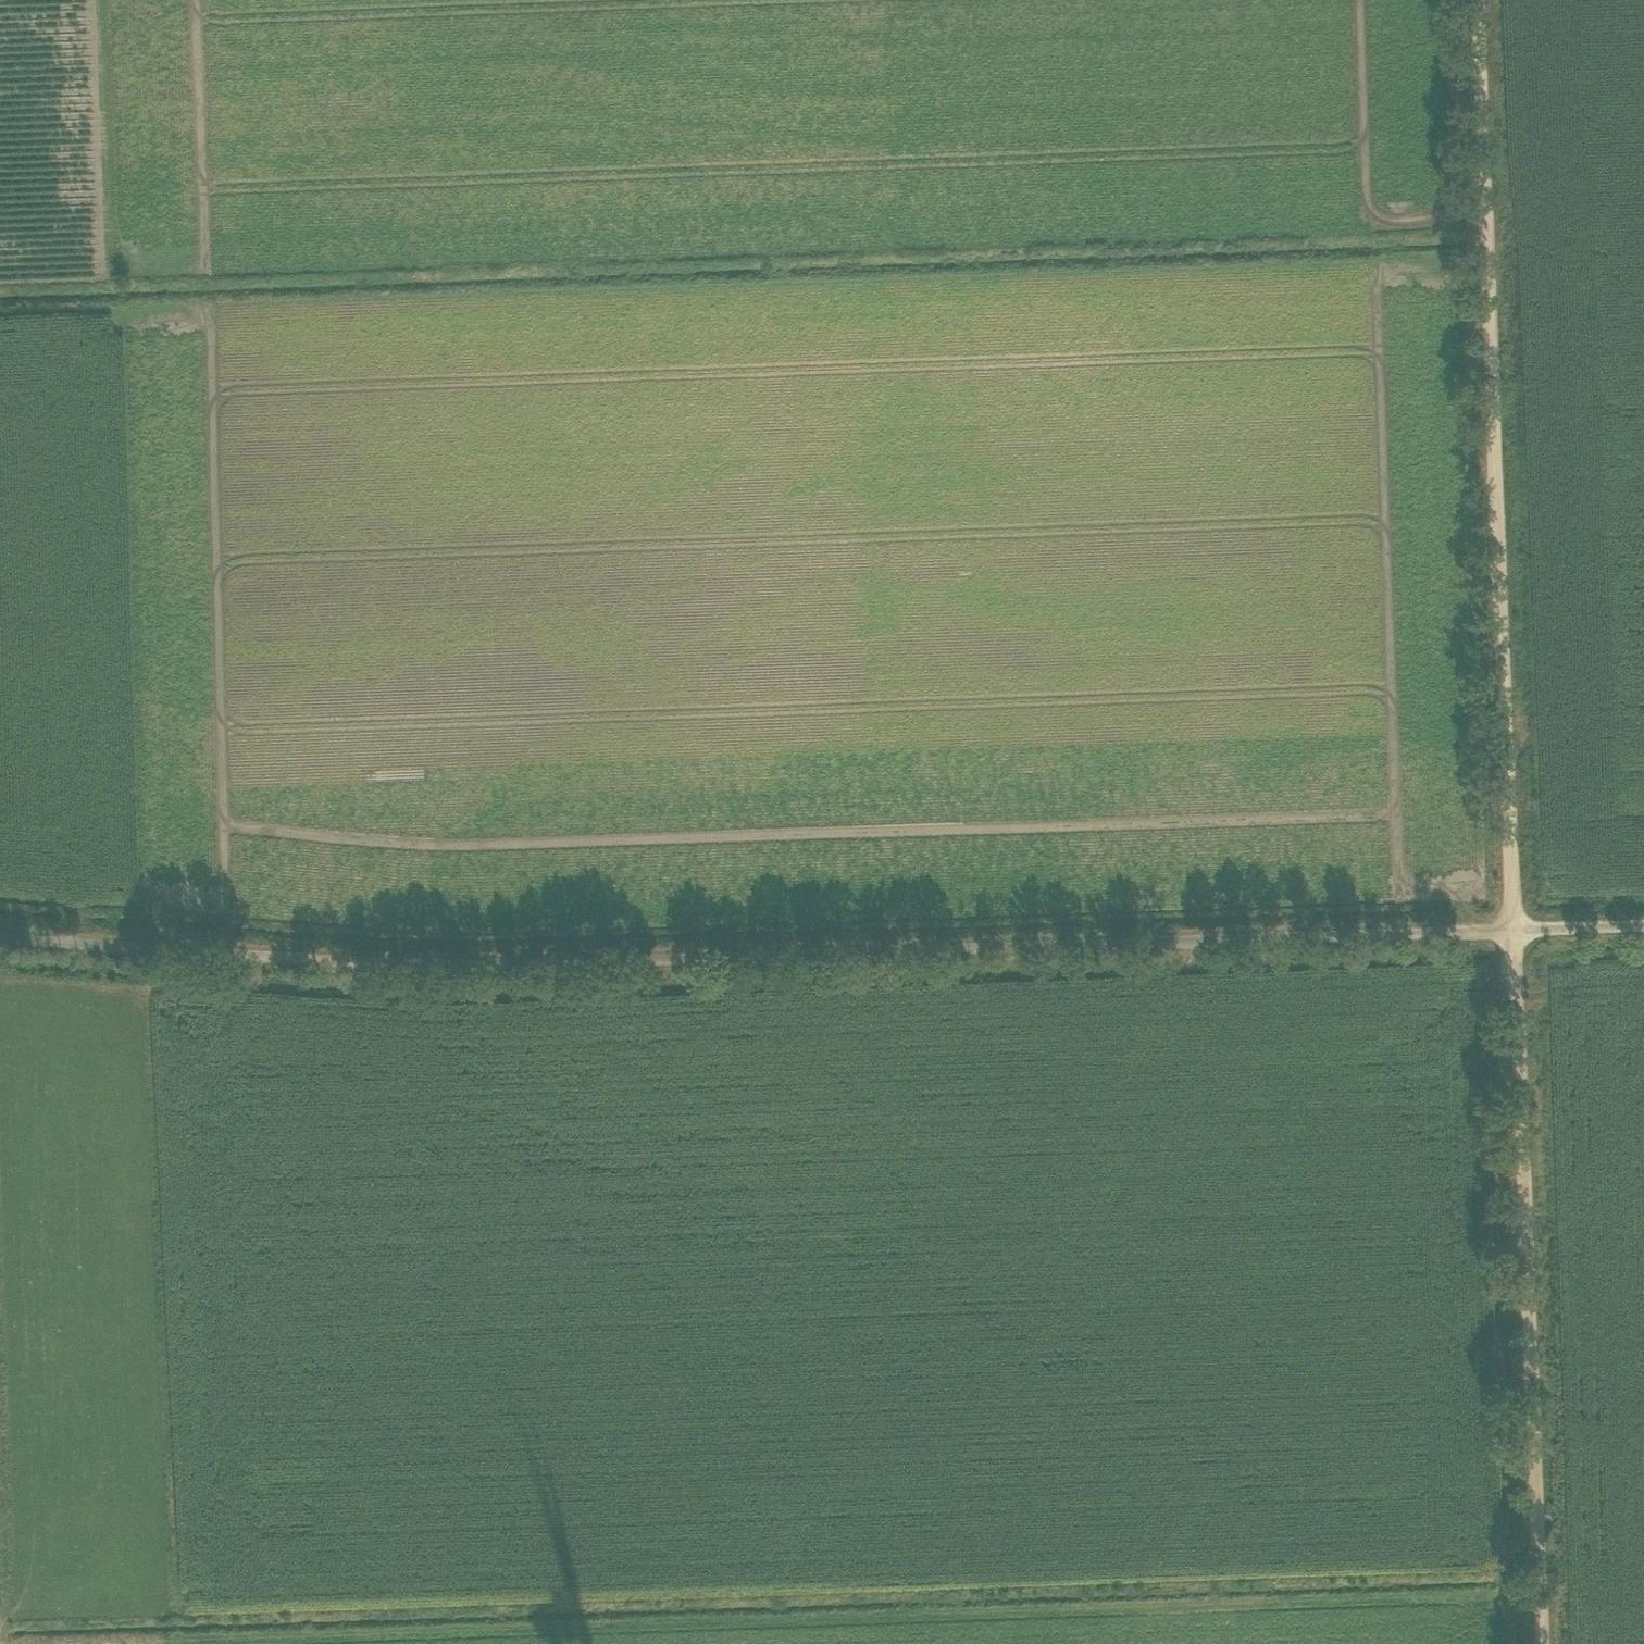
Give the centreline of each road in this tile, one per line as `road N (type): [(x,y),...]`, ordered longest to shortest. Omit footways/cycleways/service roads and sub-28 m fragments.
road 1 (unclassified): [(0,935),(264,962),(806,953),(1643,924)]
road 2 (track): [(1479,0),(1543,1643)]

